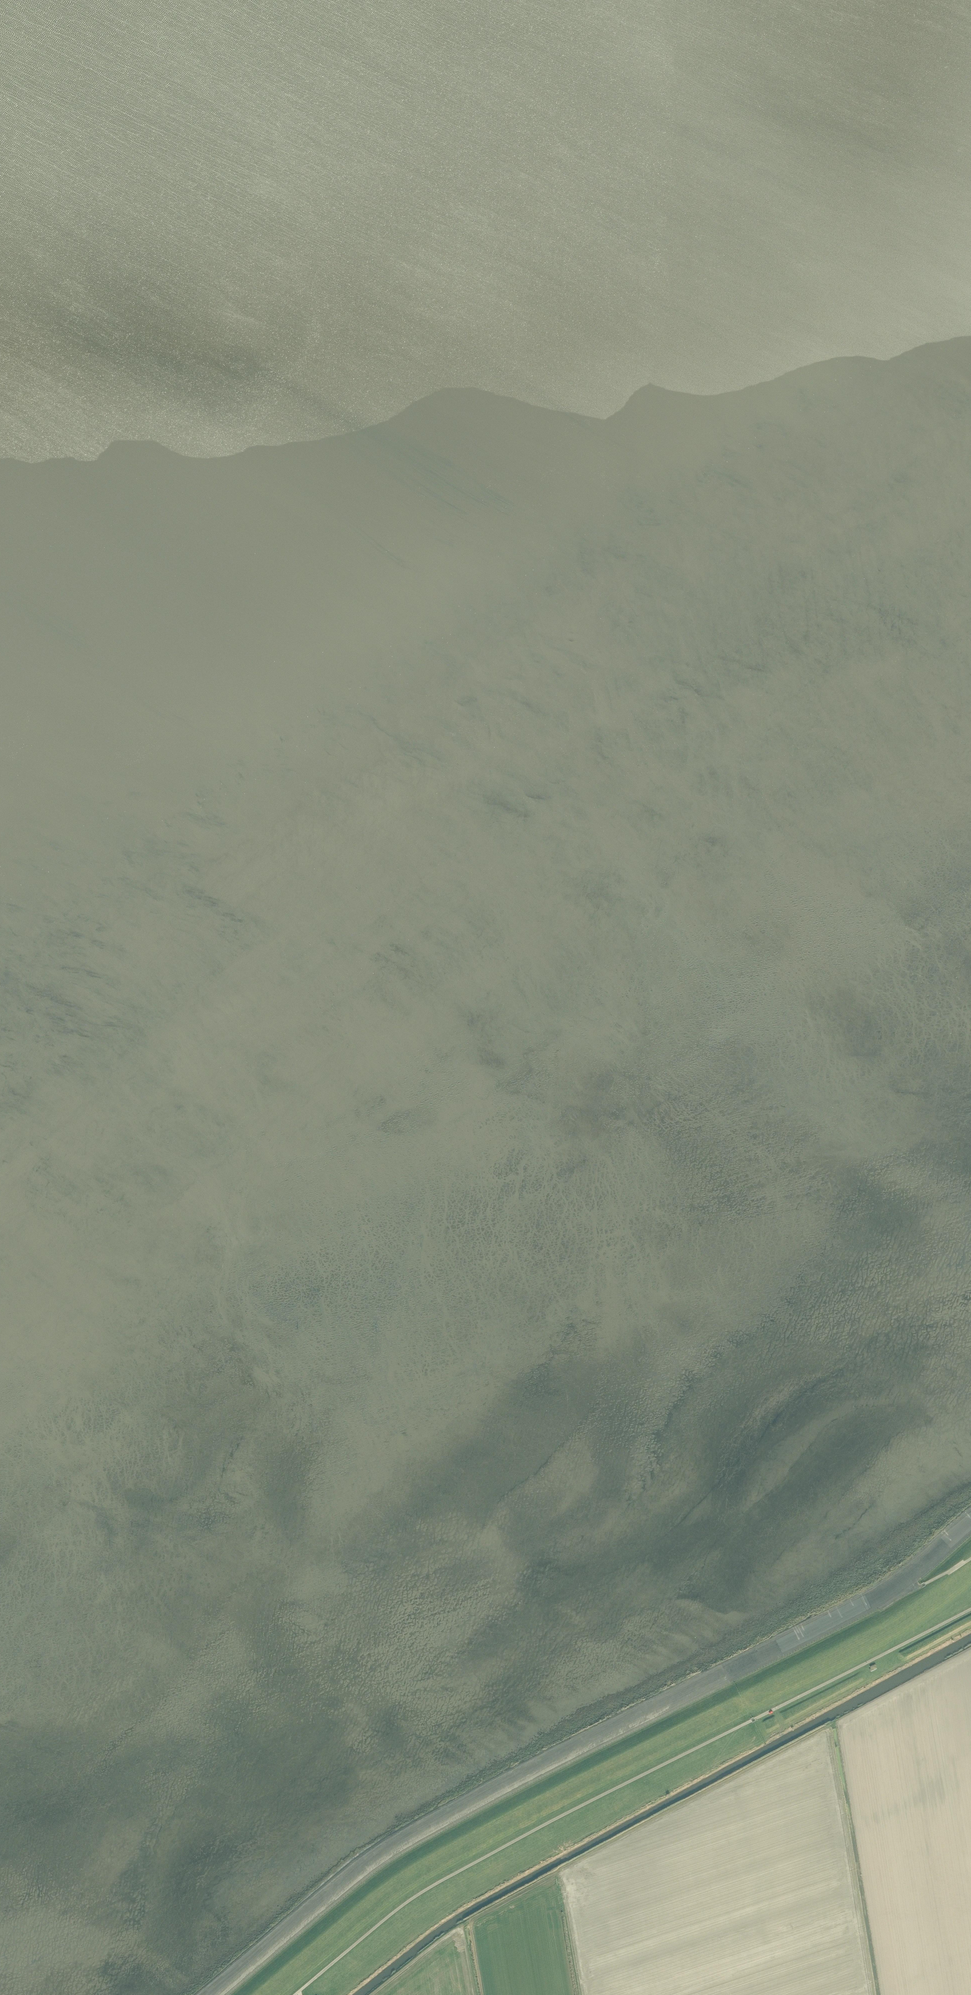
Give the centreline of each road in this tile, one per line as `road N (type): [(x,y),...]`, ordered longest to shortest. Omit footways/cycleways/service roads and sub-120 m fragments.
road 1 (unclassified): [(295,1994),(432,1886),(970,1609)]

